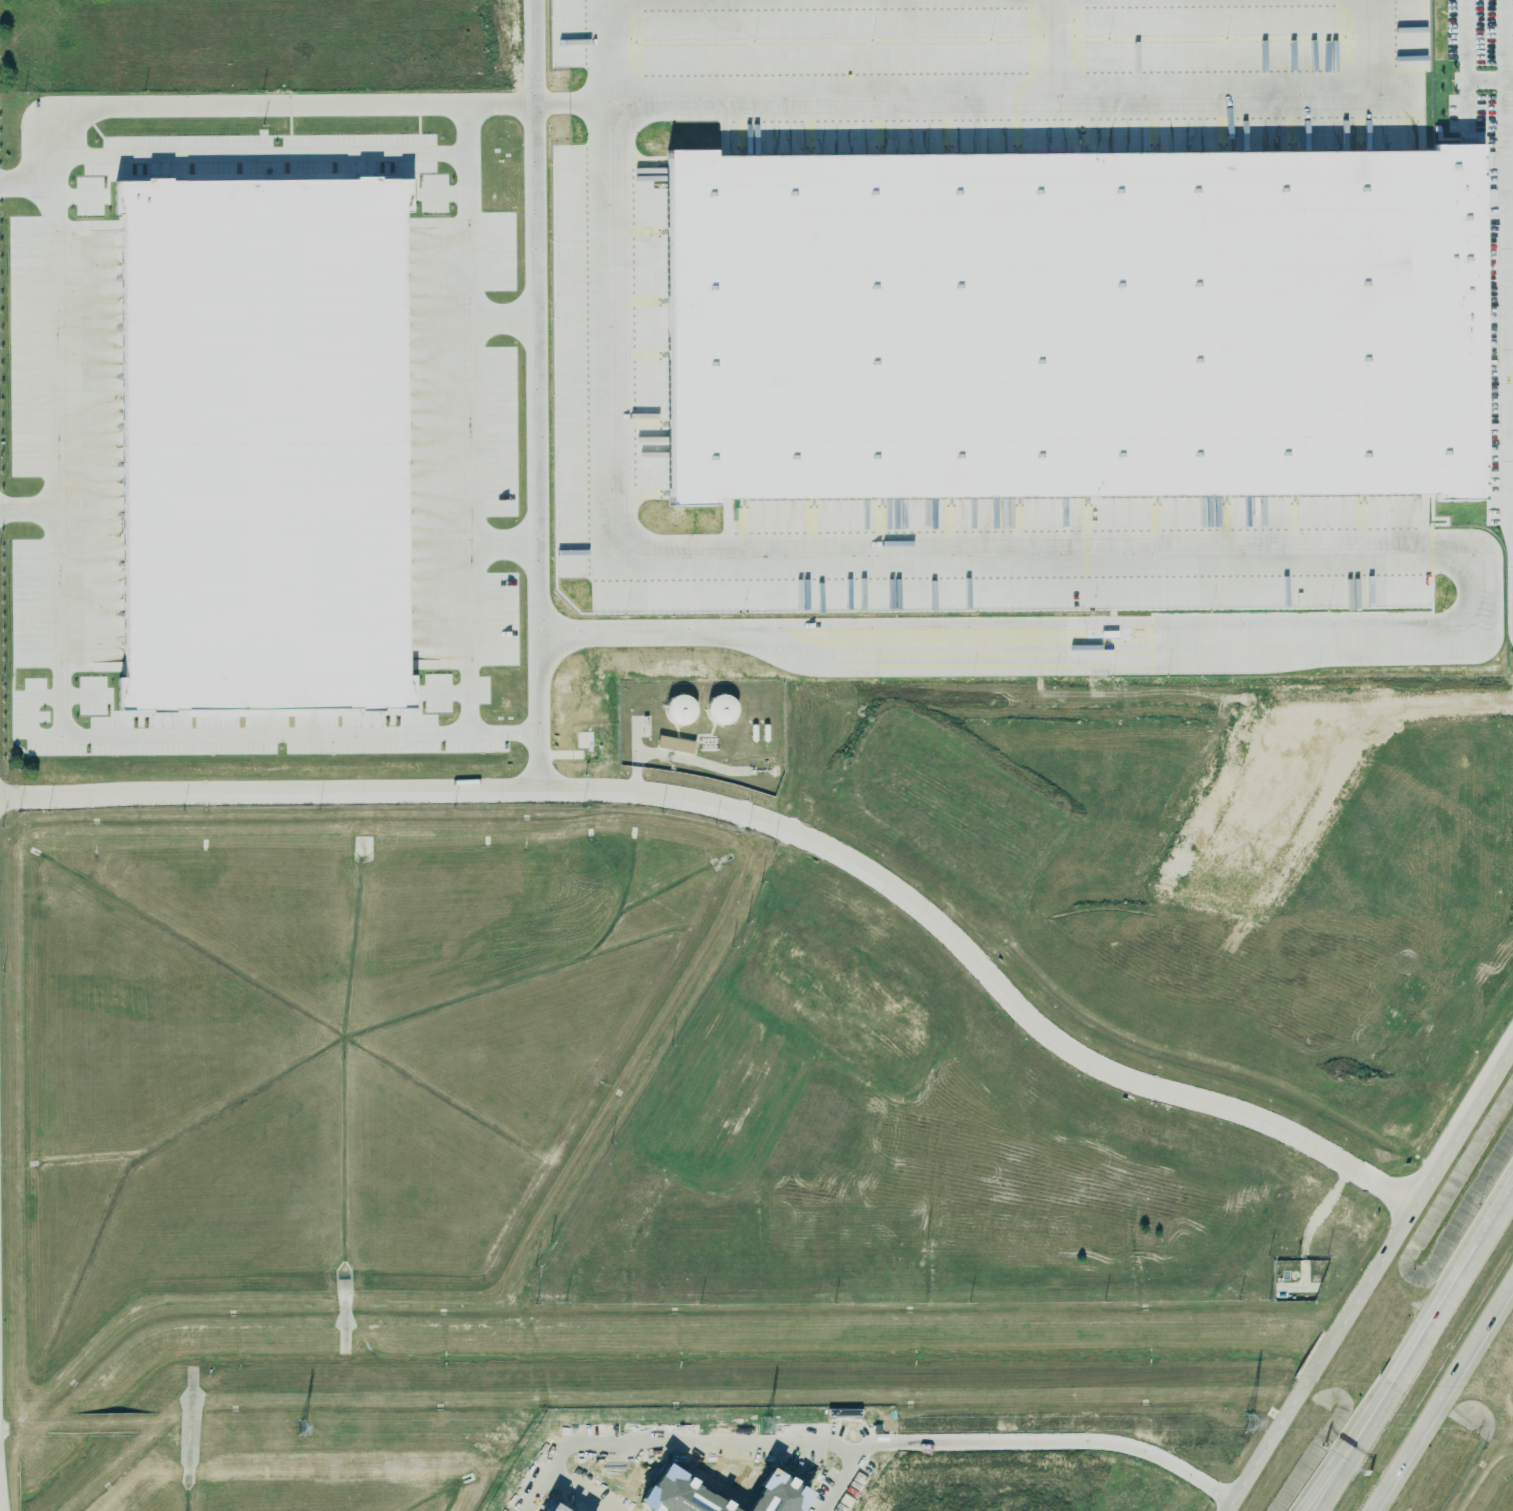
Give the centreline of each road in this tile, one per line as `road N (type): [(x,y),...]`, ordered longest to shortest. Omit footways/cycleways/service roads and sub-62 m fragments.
road 1 (secondary): [(1512,1042),(1224,1510)]
road 2 (motorway): [(1373,1510),(1512,1285)]
road 3 (motorway): [(1512,1192),(1405,1368)]
road 4 (motorway): [(1405,1368),(1296,1510)]
road 5 (motorway): [(1405,1368),(1317,1510)]

